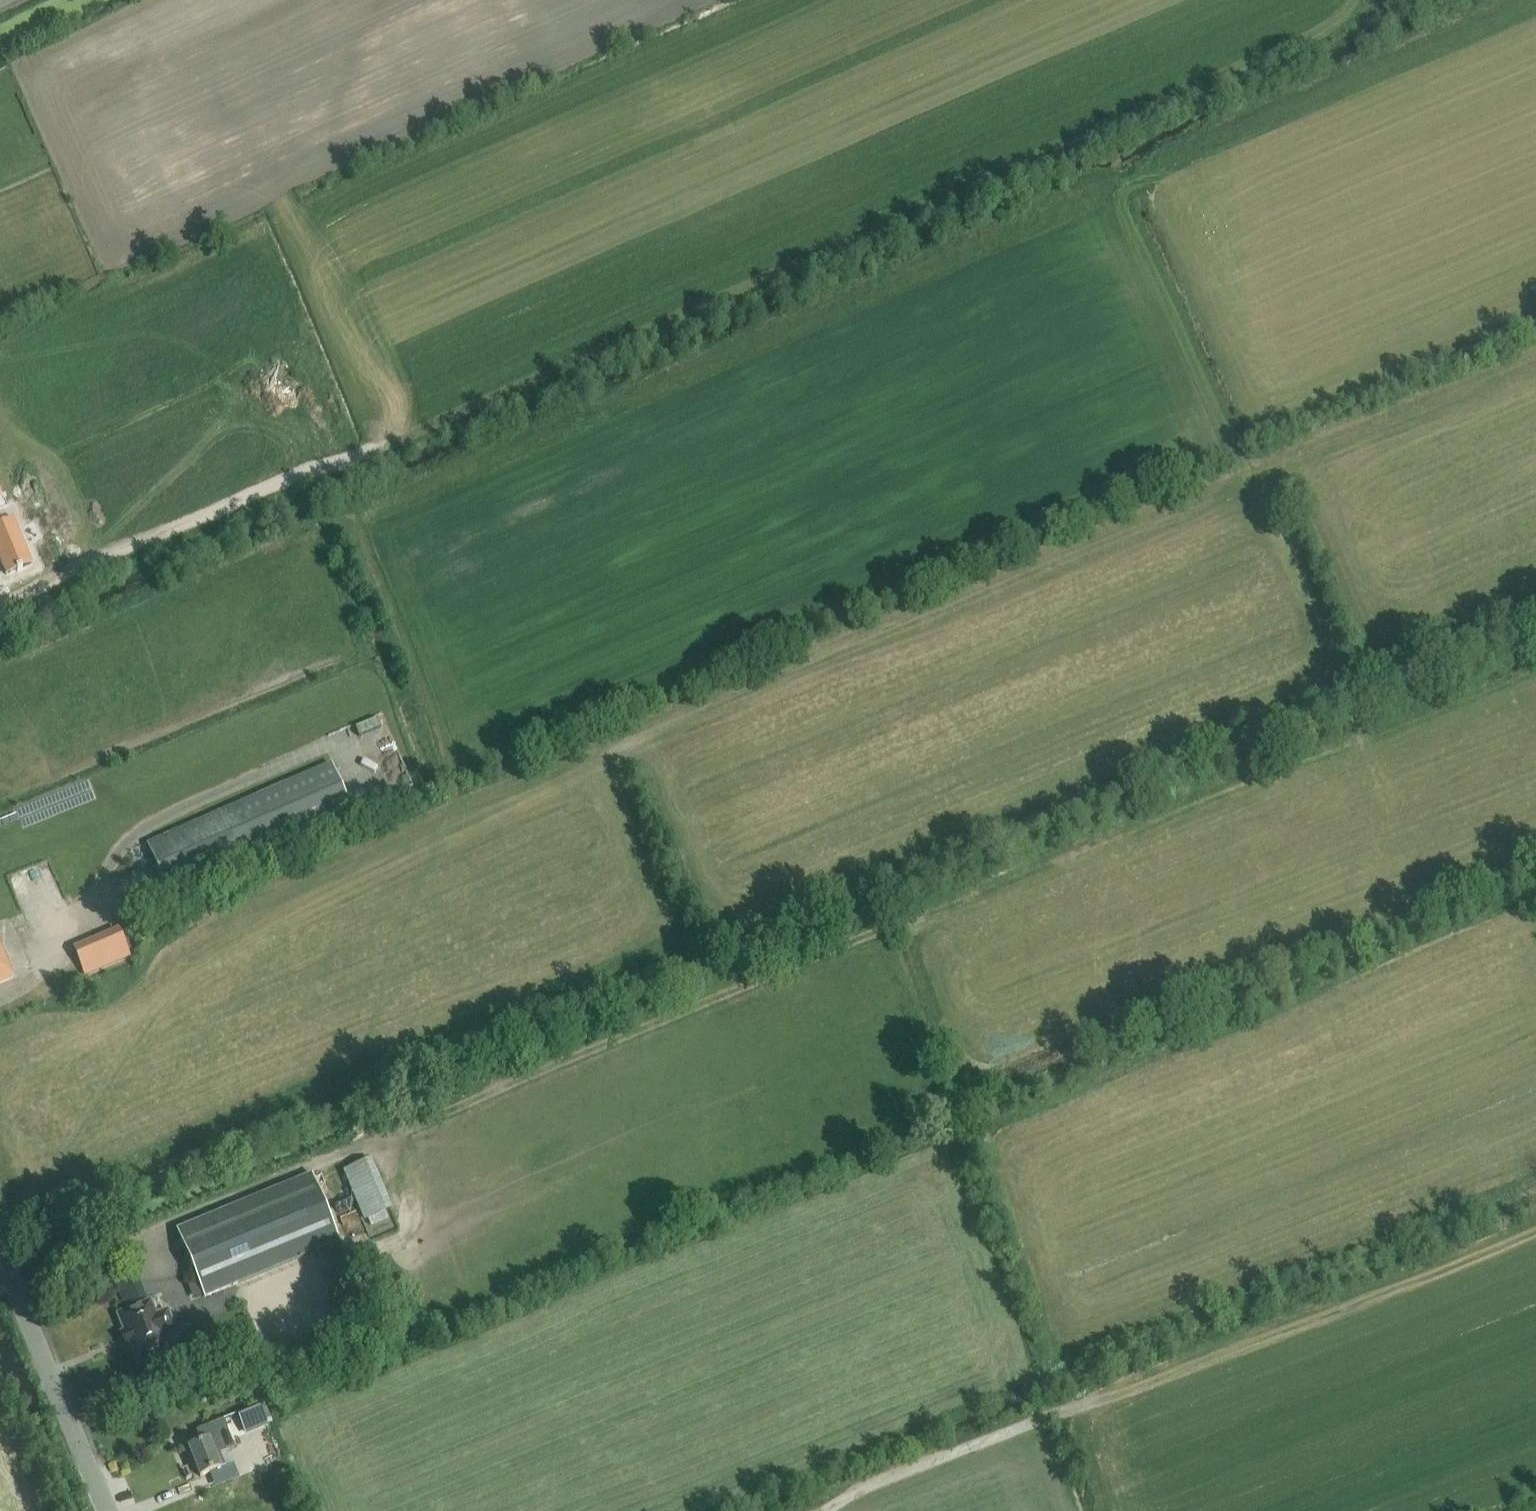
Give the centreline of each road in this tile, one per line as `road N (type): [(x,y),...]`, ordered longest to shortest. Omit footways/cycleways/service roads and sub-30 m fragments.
road 1 (tertiary): [(103,1510),(0,1262)]

